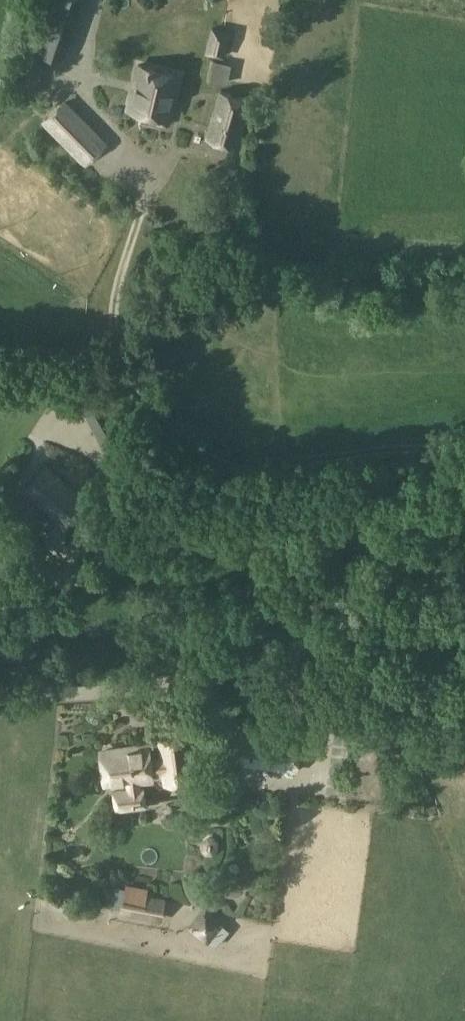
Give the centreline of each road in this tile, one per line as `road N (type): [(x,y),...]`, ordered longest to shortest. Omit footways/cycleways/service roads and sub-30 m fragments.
road 1 (unclassified): [(464,548),(300,639),(212,669),(135,685),(0,694)]

